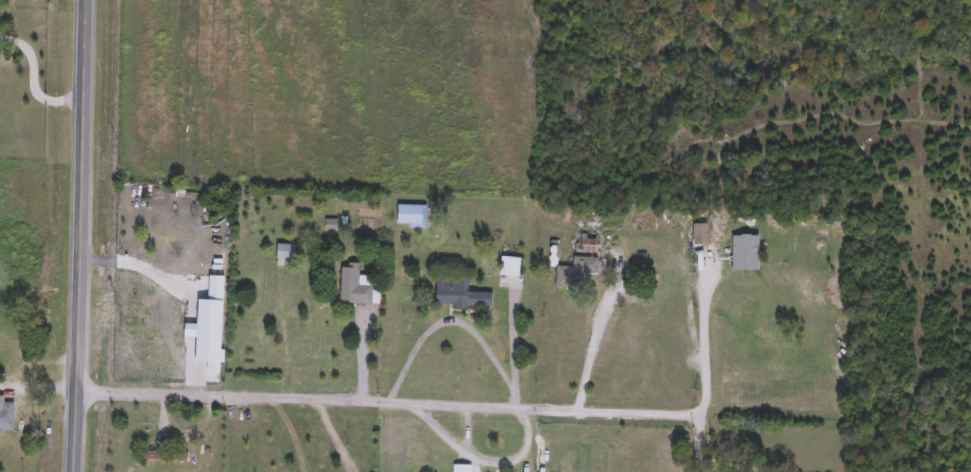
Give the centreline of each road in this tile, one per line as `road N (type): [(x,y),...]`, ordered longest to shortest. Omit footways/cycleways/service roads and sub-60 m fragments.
road 1 (residential): [(72,388),(702,415)]
road 2 (tertiary): [(70,471),(83,0)]

